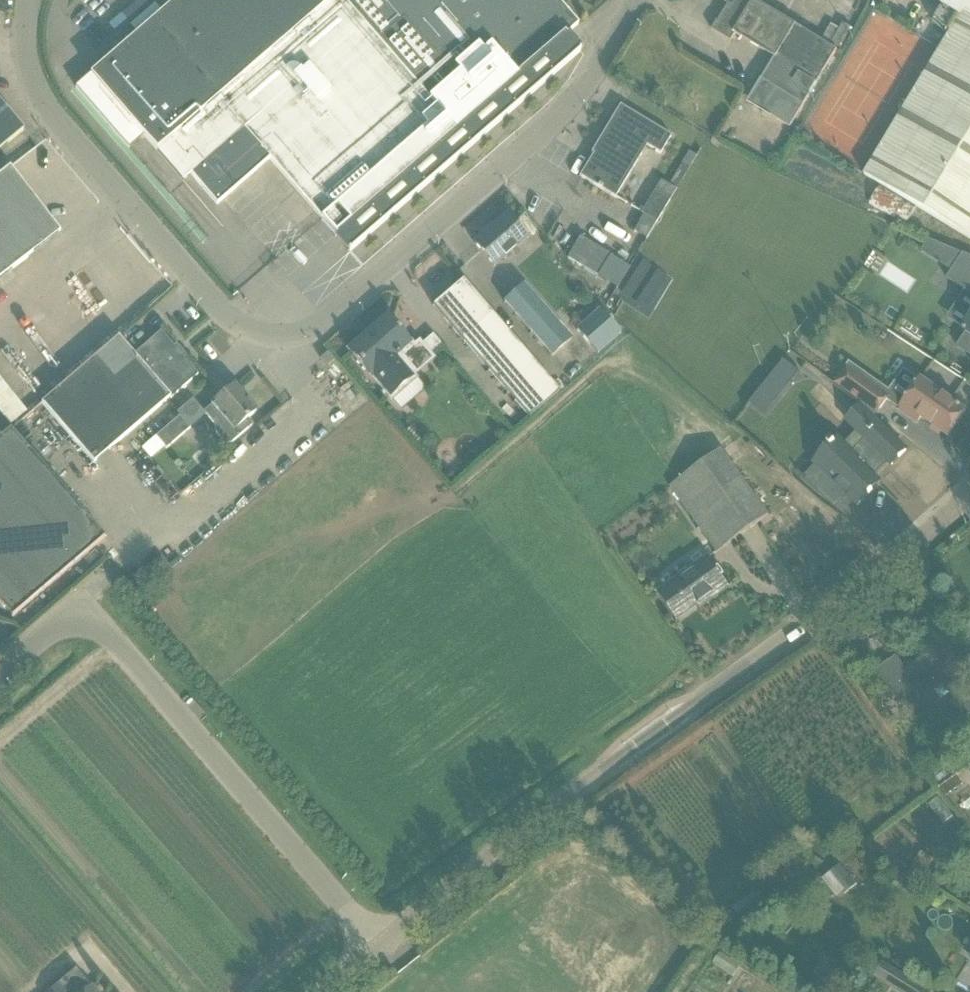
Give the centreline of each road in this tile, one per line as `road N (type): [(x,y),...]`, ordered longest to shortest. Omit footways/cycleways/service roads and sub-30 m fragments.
road 1 (unclassified): [(636,0),(593,70),(541,131),(354,306),(322,330),(293,336),(254,332),(207,305),(52,128),(20,71),(26,0)]
road 2 (unclassified): [(379,947),(866,582),(969,488)]
road 3 (unclassified): [(379,947),(111,634),(83,618),(0,676)]

